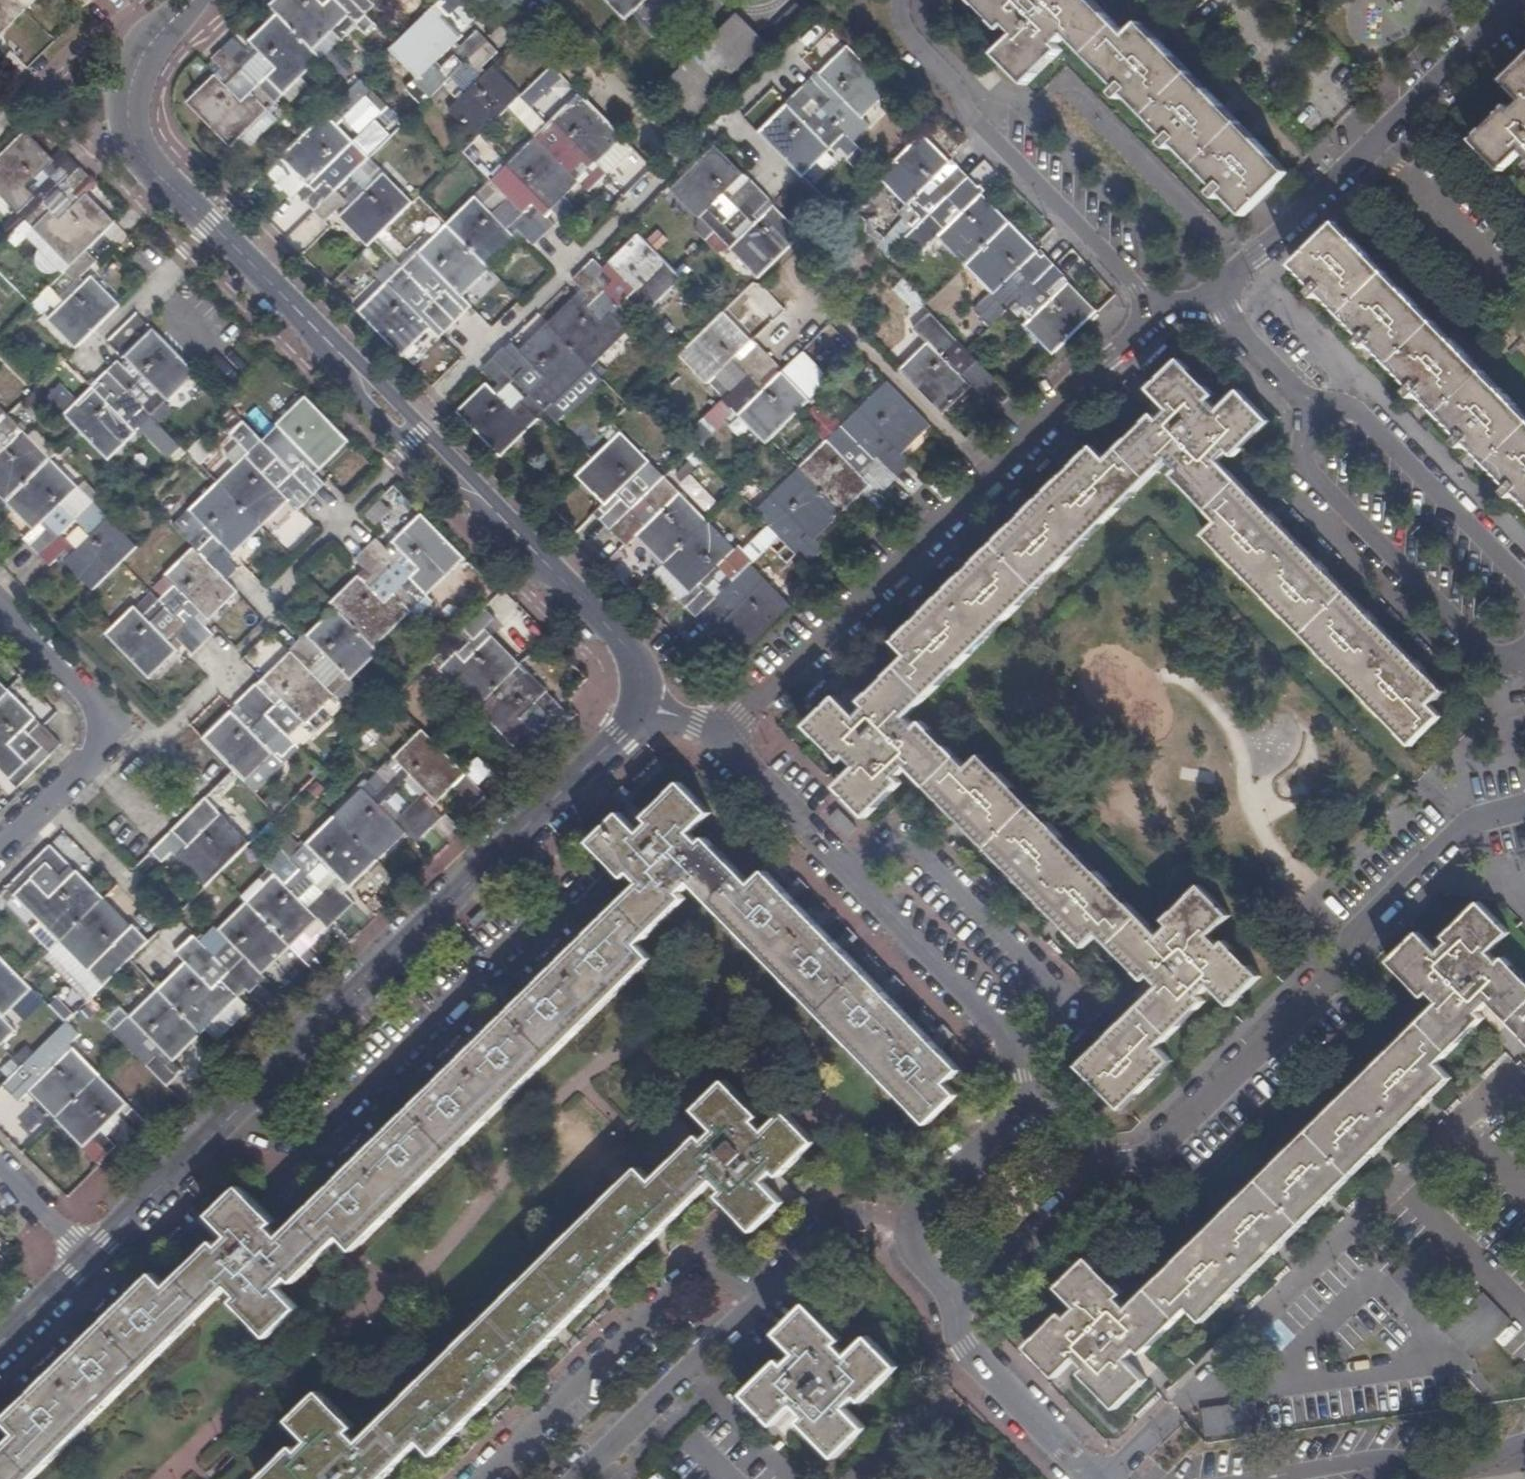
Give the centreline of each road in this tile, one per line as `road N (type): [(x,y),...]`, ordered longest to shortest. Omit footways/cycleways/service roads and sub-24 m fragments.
road 1 (track): [(160,1478),(266,1367),(419,1265),(571,1077),(661,1026),(727,1030),(758,1041),(864,1153),(913,1218)]
road 2 (residential): [(81,1255),(228,1105),(625,741),(638,705)]
road 3 (residential): [(1109,1478),(1455,1121),(1487,1099),(1524,1106)]
road 4 (residential): [(1524,811),(1480,823),(1370,919),(1326,984),(1140,1156),(1095,1164)]
road 5 (residential): [(405,427),(132,144),(129,91),(139,62),(197,0)]
road 6 (residential): [(724,122),(847,257),(808,294),(990,477)]
road 7 (residential): [(1016,1099),(1011,1056),(986,1015),(722,738)]
road 8 (residential): [(405,427),(724,122)]
road 9 (residential): [(1208,301),(1524,0)]
road 10 (residential): [(894,0),(903,53),(1131,282),(1137,310),(1128,339)]
road 11 (residential): [(1311,403),(1295,466),(1302,478),(1478,649),(1524,669)]
road 12 (residential): [(722,738),(990,477)]
road 13 (residential): [(638,705),(630,652),(405,427)]
road 14 (residential): [(1311,403),(1361,415),(1524,588)]
road 15 (residential): [(50,801),(97,750),(100,712),(0,610)]
road 16 (residential): [(955,1301),(964,1345),(1096,1478)]
road 17 (residential): [(955,1301),(1046,1230),(1094,1180),(1095,1164)]
road 18 (residential): [(990,477),(1128,339)]
road 19 (residential): [(50,801),(174,930)]
road 20 (residential): [(913,1218),(1006,1127),(1016,1099)]
road 21 (residential): [(724,122),(827,20)]
road 22 (residential): [(1208,301),(1311,403)]

